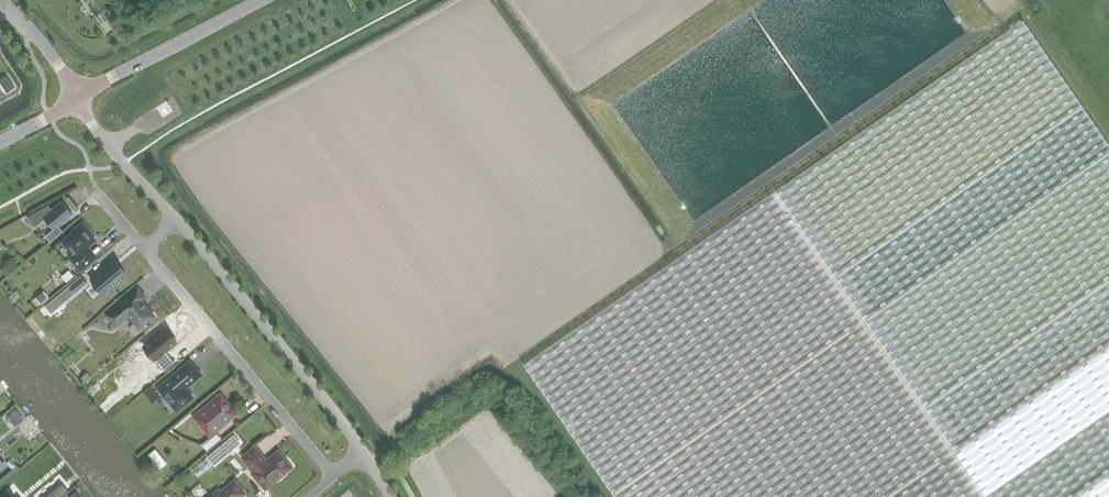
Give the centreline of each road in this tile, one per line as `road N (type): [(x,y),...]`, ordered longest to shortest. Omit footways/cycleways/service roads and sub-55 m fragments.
road 1 (unclassified): [(364,454),(178,220)]
road 2 (residential): [(332,475),(143,249)]
road 3 (secondary): [(77,99),(259,0)]
road 4 (unclassified): [(178,220),(92,126),(77,99)]
road 5 (unclassified): [(77,99),(4,2)]

